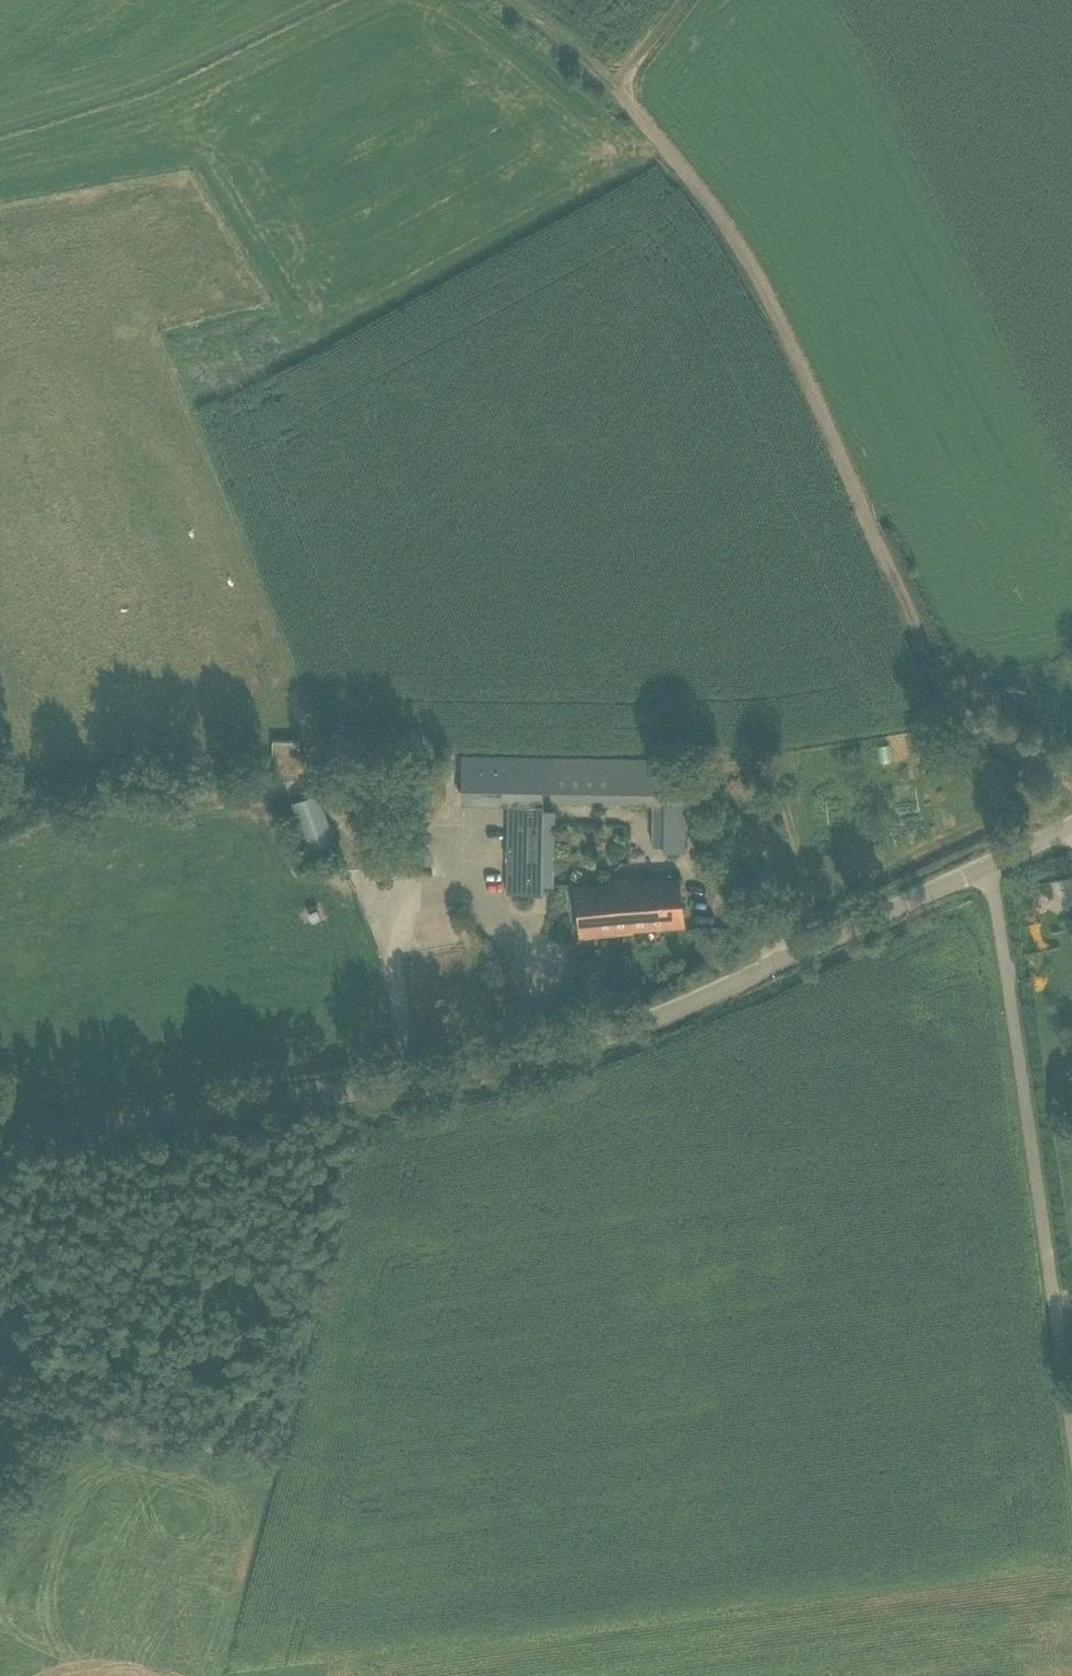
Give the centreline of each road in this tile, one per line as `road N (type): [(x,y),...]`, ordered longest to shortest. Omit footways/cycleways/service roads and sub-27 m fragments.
road 1 (residential): [(0,1119),(381,1084),(561,1045),(695,996),(1071,829)]
road 2 (track): [(1071,771),(1008,739),(947,677),(789,326),(688,163),(617,91)]
road 3 (track): [(617,91),(500,0)]

